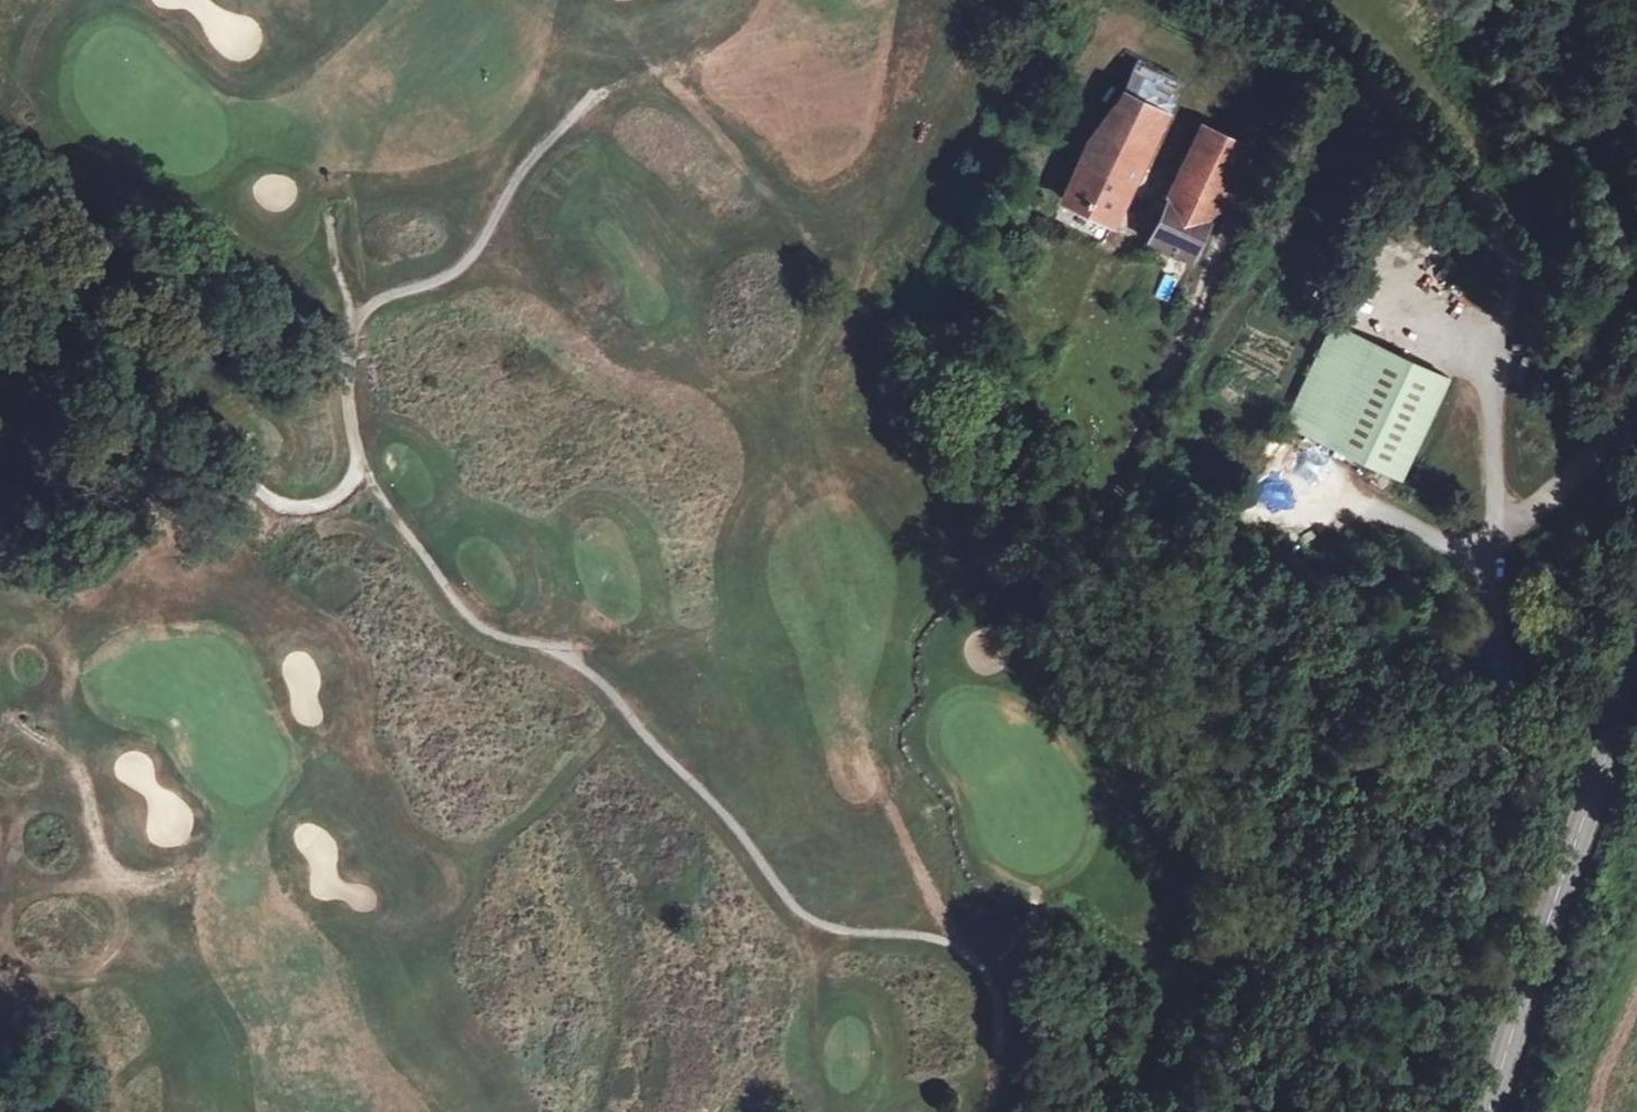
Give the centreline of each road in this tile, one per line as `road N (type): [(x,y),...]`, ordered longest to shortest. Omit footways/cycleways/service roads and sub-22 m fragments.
road 1 (track): [(1636,667),(1588,697),(1527,718),(1438,709),(1177,585),(1138,539),(1111,481)]
road 2 (tertiary): [(1636,686),(1565,851),(1490,1111)]

